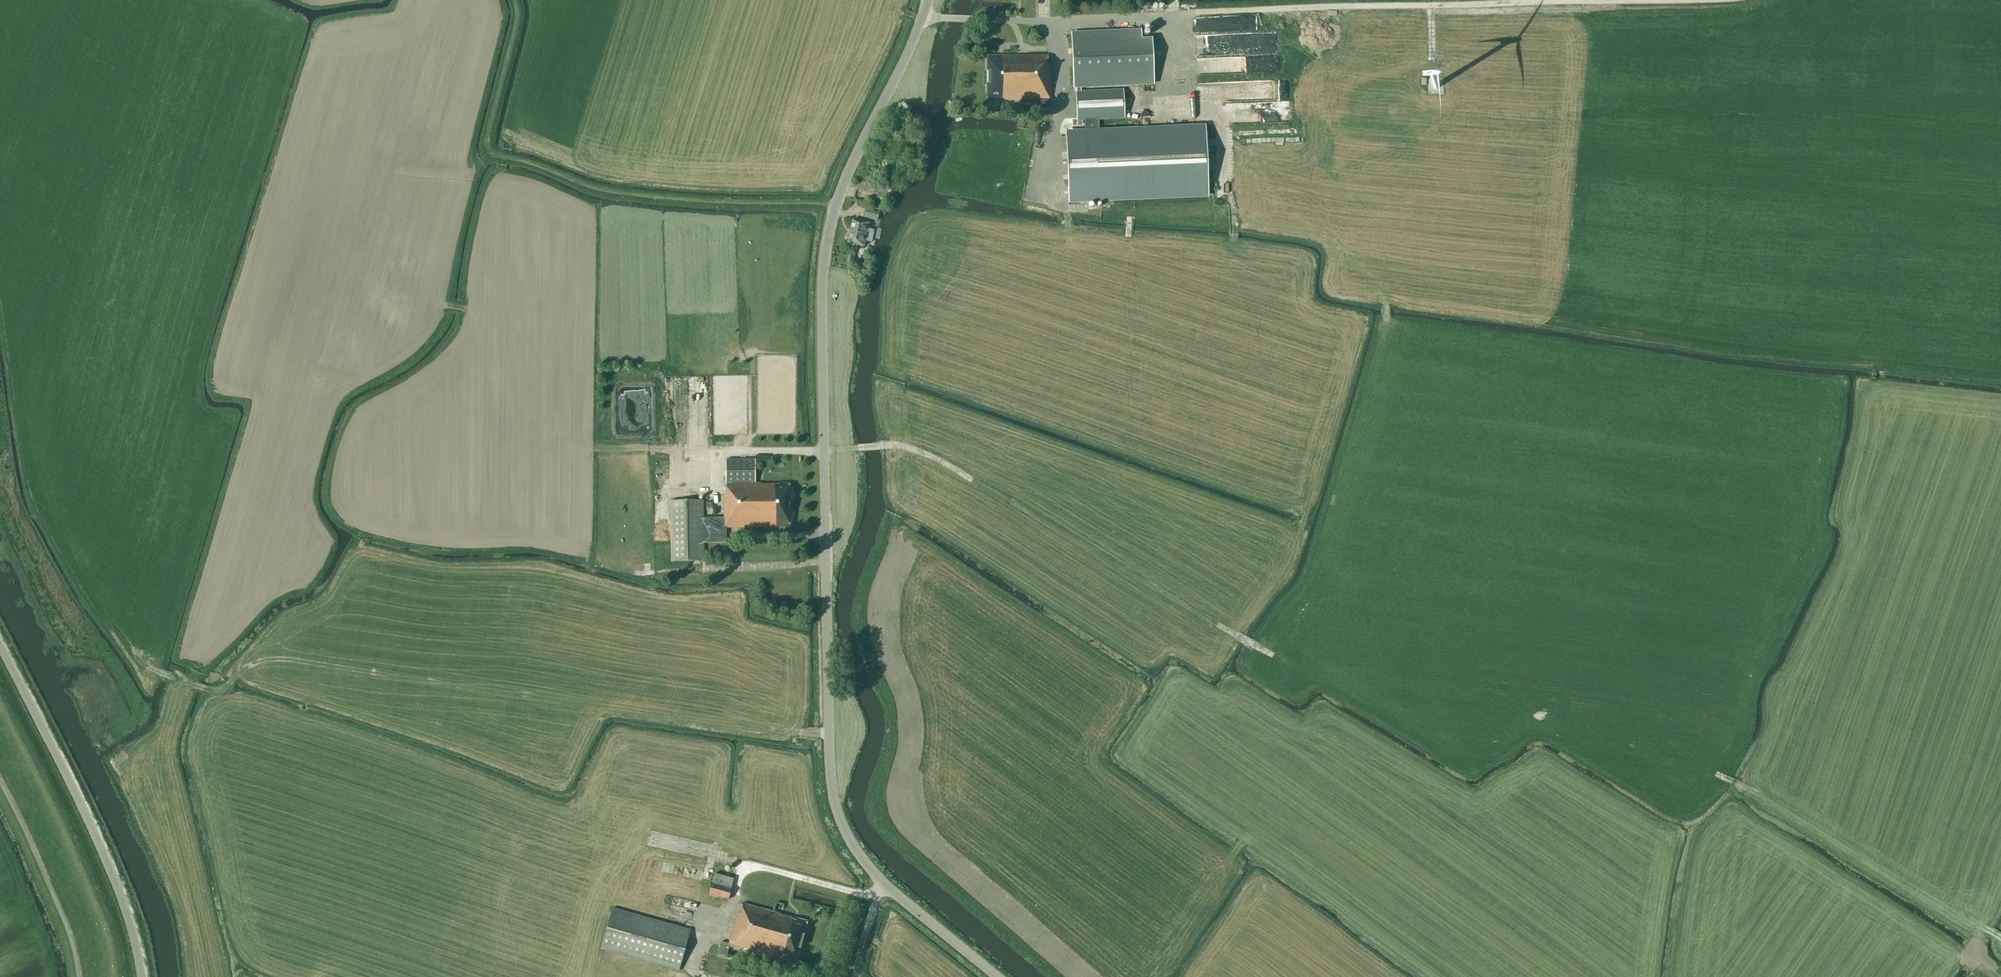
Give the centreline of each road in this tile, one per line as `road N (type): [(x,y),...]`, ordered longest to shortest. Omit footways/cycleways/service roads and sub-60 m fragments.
road 1 (tertiary): [(998,976),(865,863),(839,816),(828,760),(824,252),(843,175),(928,0)]
road 2 (track): [(836,202),(620,193),(489,153),(515,0)]
road 3 (unclassified): [(141,976),(106,860),(0,646)]

